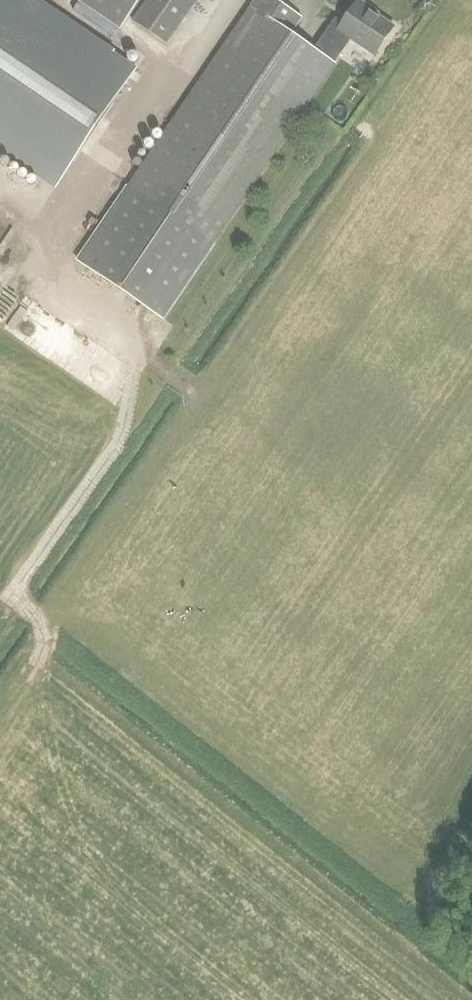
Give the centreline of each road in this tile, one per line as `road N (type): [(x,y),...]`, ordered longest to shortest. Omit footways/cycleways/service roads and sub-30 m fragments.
road 1 (track): [(142,336),(120,442),(0,614)]

